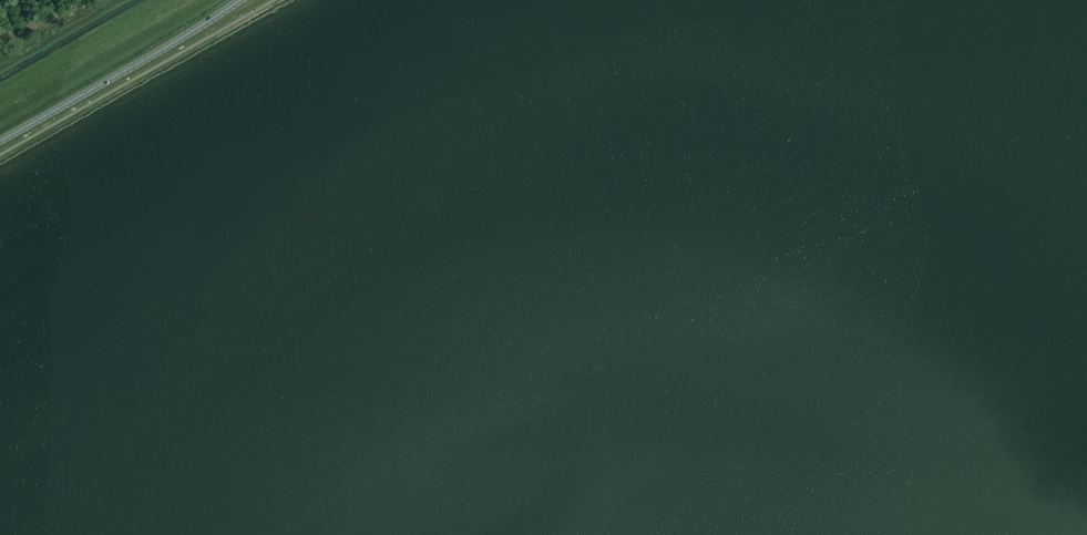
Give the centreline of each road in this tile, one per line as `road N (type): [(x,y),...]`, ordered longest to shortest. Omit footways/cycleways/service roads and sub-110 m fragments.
road 1 (primary): [(0,143),(247,0)]

